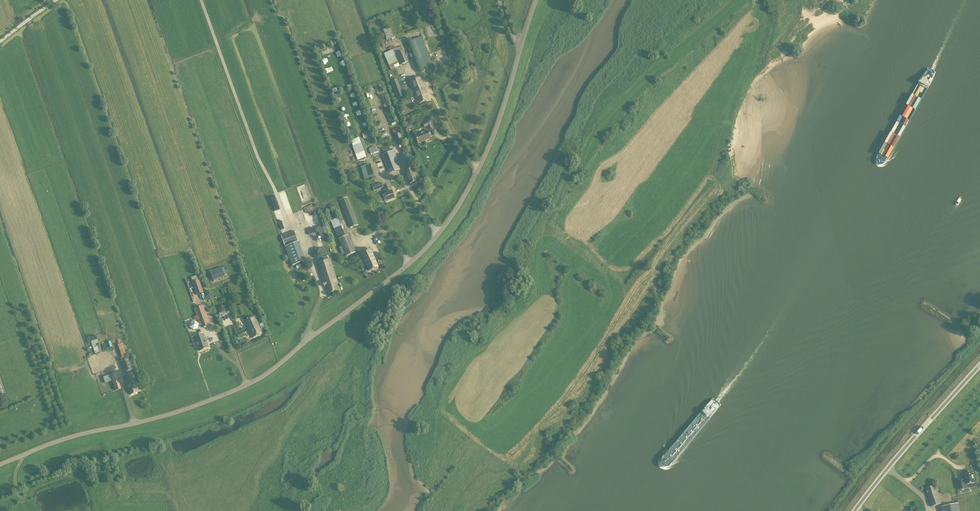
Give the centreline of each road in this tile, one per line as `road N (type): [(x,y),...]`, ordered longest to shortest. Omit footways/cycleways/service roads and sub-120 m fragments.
road 1 (tertiary): [(0,465),(250,384),(411,262),(478,170),(537,0)]
road 2 (tertiary): [(857,510),(979,365)]
road 3 (track): [(176,432),(273,391),(332,335)]

